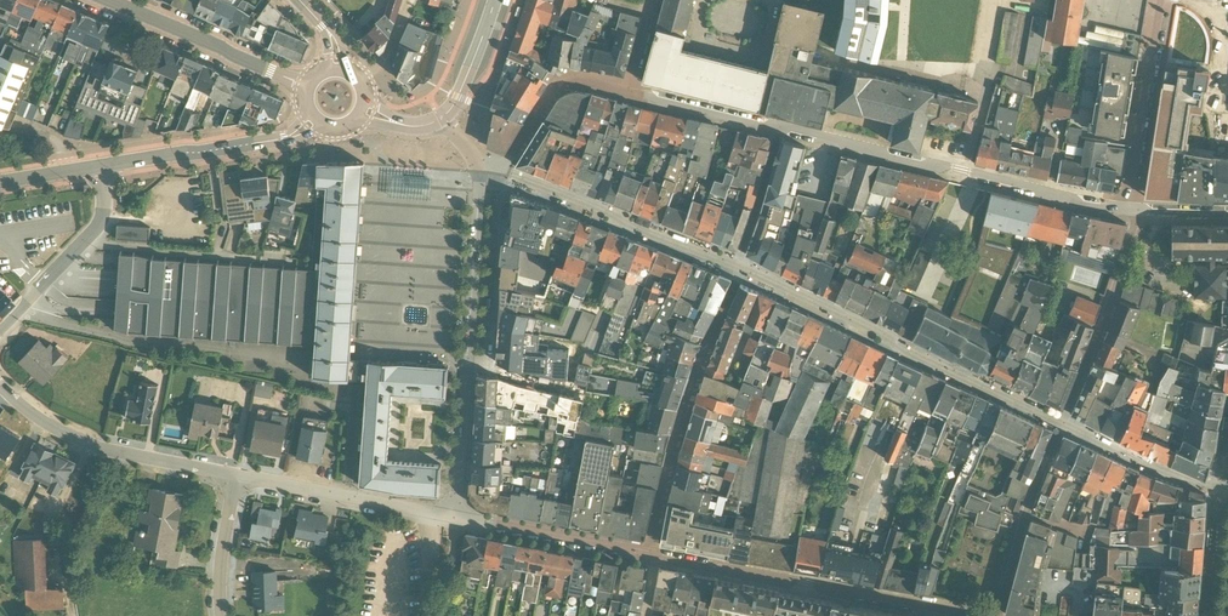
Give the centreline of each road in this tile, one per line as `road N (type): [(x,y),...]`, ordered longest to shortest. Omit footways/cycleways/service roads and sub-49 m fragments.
road 1 (residential): [(627,91),(1130,209)]
road 2 (residential): [(651,553),(996,615)]
road 3 (residential): [(480,170),(456,516)]
road 4 (residential): [(0,385),(74,438),(238,474)]
road 5 (residential): [(1130,209),(1161,0)]
road 6 (residential): [(0,330),(101,222),(100,167)]
road 7 (residential): [(456,516),(651,553)]
road 8 (residential): [(480,170),(499,176),(559,86),(627,91)]
road 9 (tertiary): [(100,167),(285,137)]
road 10 (residential): [(271,69),(108,0)]
road 11 (residential): [(222,615),(222,547),(238,474)]

